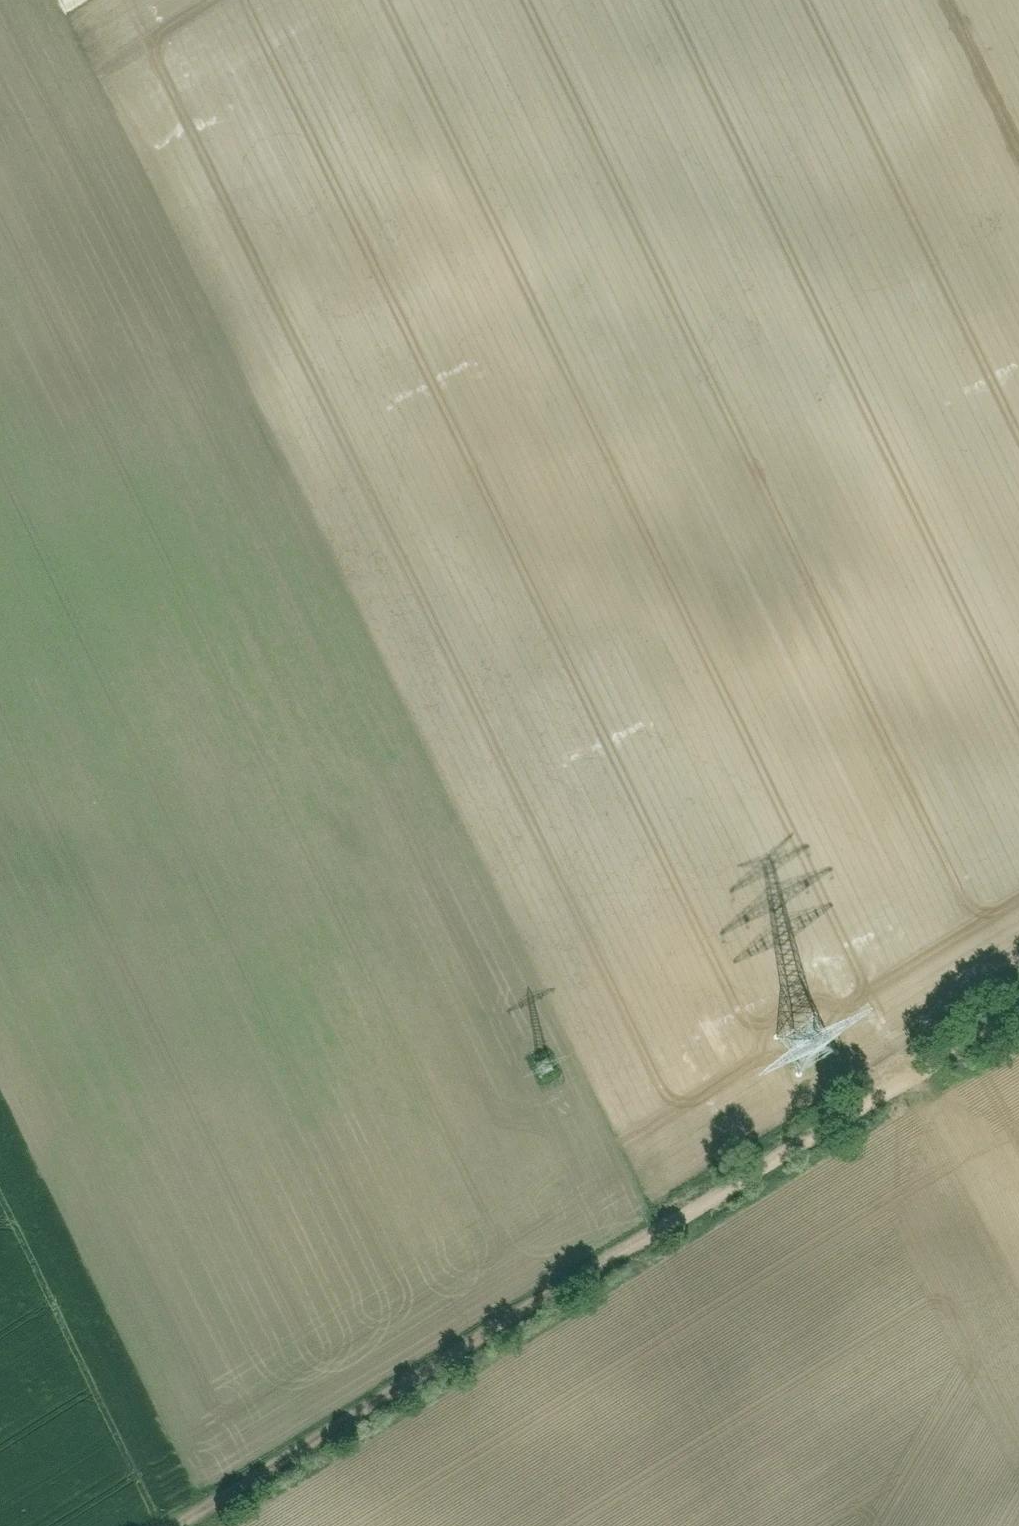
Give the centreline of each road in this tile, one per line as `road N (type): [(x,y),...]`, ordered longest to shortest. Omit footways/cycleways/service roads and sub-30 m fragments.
road 1 (unclassified): [(651,1223),(1018,1002)]

